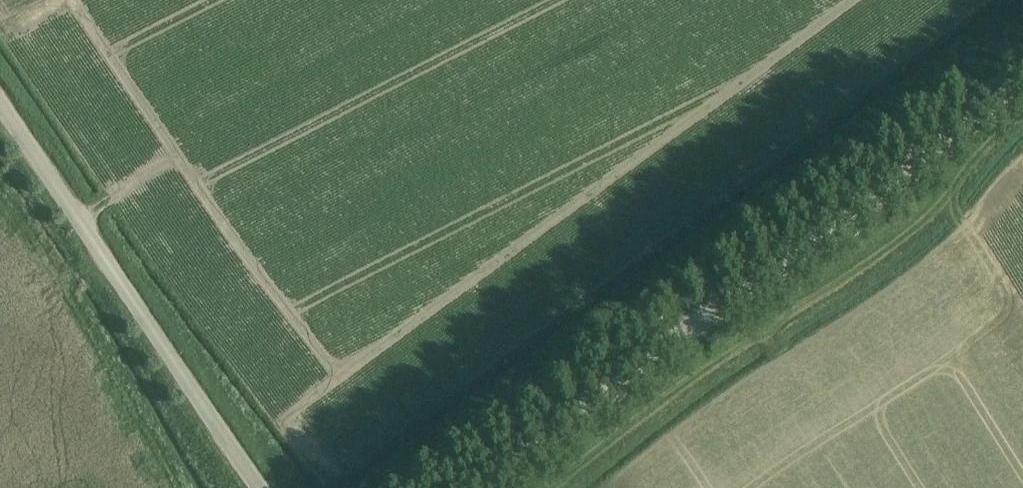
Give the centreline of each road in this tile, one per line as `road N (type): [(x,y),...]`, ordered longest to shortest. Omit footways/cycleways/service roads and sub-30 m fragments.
road 1 (tertiary): [(498,487),(578,437),(1022,95)]
road 2 (unclassified): [(256,487),(0,101)]

